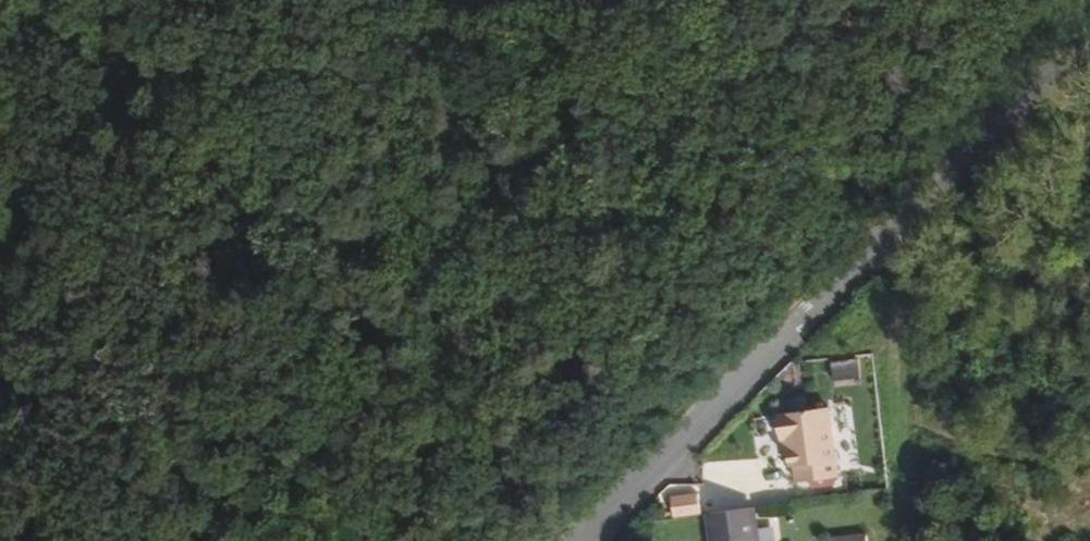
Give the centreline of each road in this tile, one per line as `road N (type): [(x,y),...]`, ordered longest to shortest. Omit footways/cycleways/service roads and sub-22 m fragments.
road 1 (tertiary): [(1089,40),(584,540)]
road 2 (track): [(869,0),(772,67),(736,183),(672,226),(638,275),(467,386)]
road 3 (track): [(210,310),(161,335),(112,419),(16,513)]

